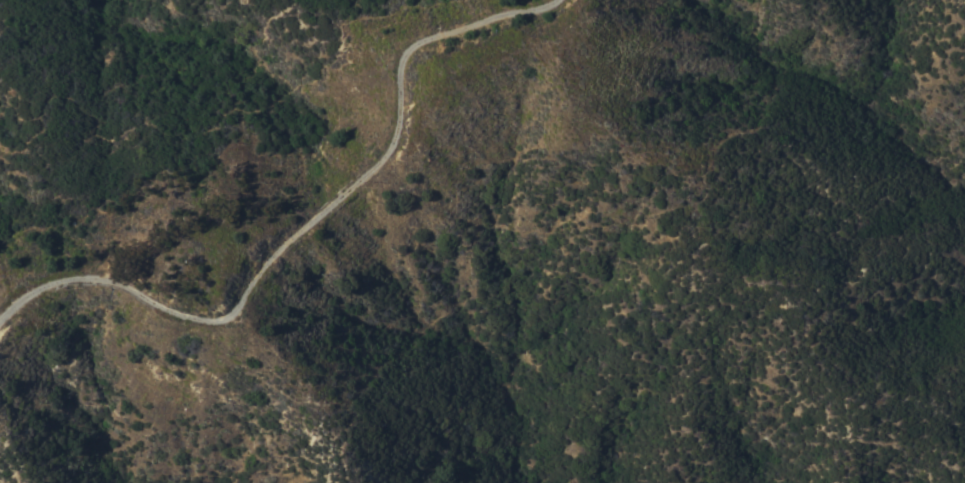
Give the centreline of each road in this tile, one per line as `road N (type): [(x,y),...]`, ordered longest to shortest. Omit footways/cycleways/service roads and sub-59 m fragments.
road 1 (track): [(0,323),(40,288),(66,280),(106,280),(188,317),(229,320),(246,283),(298,227),(340,203),(393,145),(406,57),(422,44),(556,0)]

